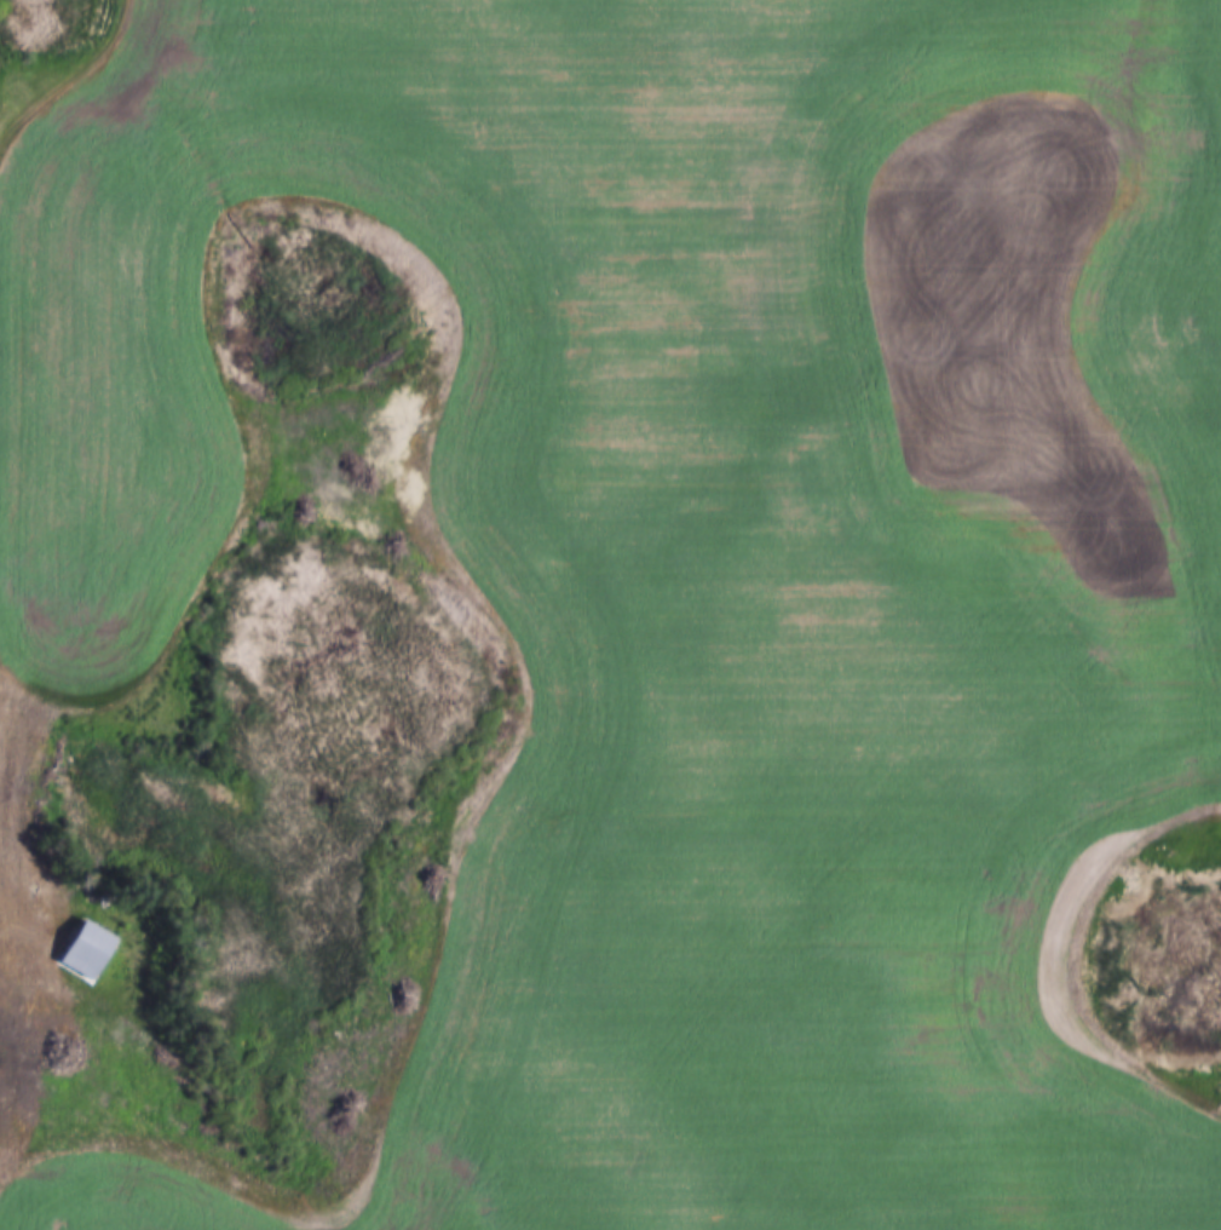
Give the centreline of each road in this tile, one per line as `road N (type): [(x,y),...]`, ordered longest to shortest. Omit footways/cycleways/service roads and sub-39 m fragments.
road 1 (track): [(0,156),(6,136),(52,94),(104,68),(138,0)]

